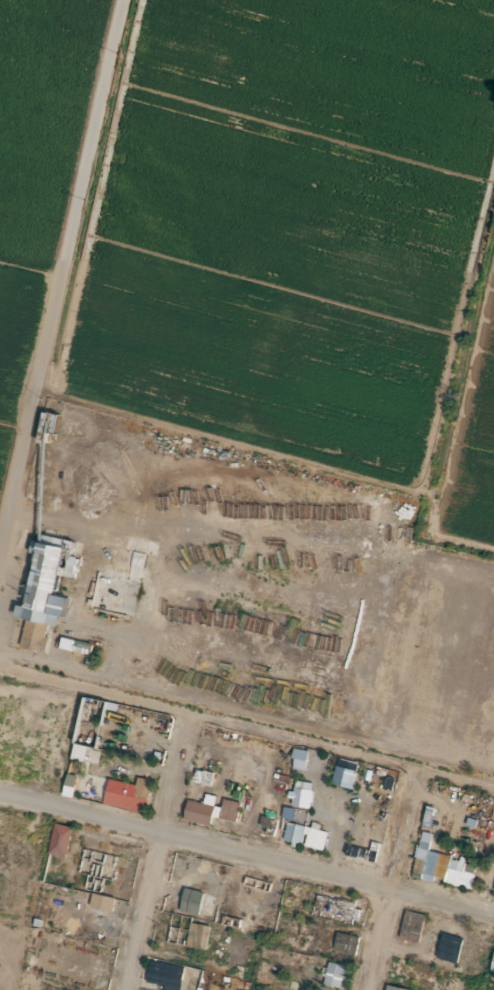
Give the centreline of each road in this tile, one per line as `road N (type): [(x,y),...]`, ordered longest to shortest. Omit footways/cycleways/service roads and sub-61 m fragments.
road 1 (residential): [(0,670),(493,791)]
road 2 (residential): [(493,924),(0,804)]
road 3 (track): [(45,359),(125,0)]
road 4 (residential): [(187,713),(117,989)]
road 5 (residential): [(416,768),(362,989)]
road 6 (residential): [(0,525),(45,359)]

